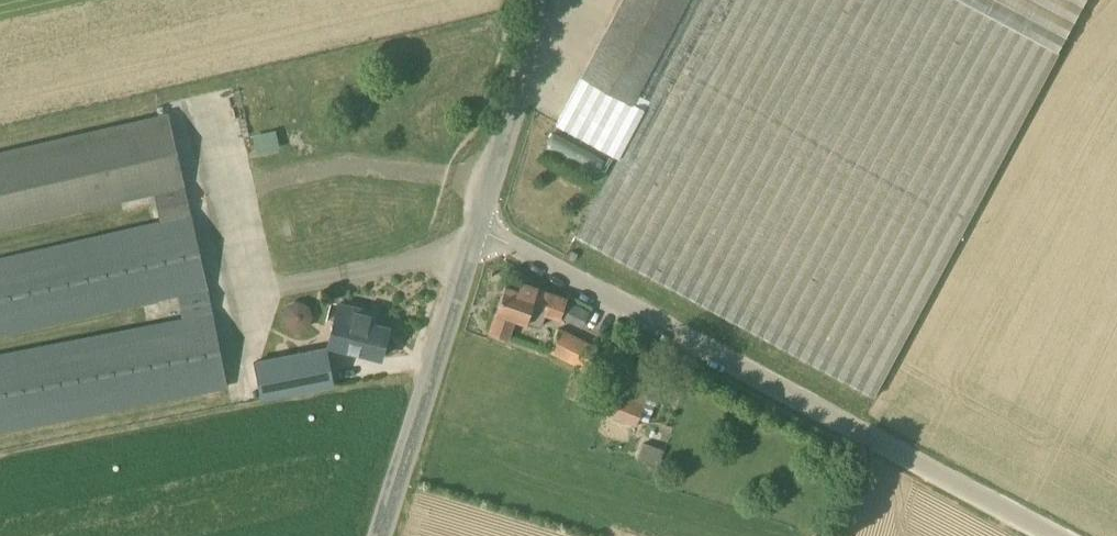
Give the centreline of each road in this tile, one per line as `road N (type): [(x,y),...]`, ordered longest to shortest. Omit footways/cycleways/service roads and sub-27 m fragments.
road 1 (unclassified): [(1060,535),(478,224)]
road 2 (unclassified): [(385,535),(478,224)]
road 3 (unclassified): [(478,224),(535,0)]

